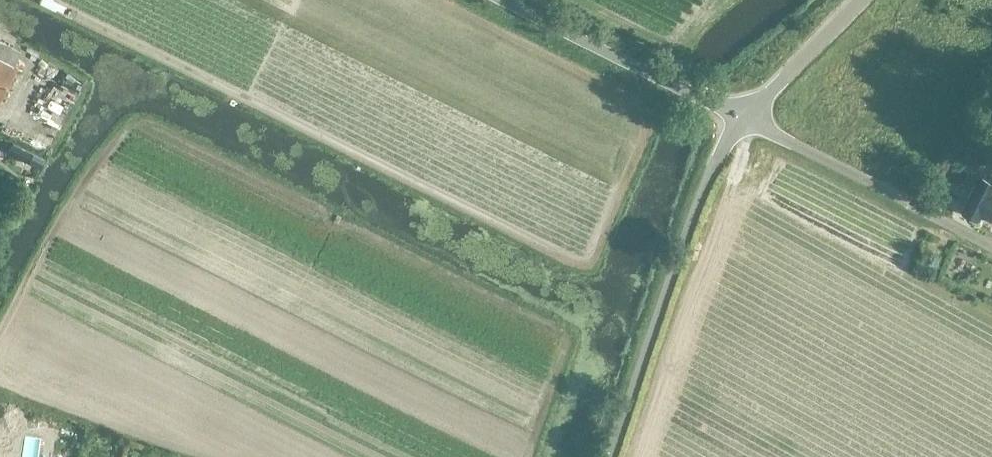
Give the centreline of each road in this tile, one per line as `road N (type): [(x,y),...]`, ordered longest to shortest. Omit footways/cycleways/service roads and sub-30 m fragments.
road 1 (unclassified): [(612,456),(696,208),(746,118)]
road 2 (unclassified): [(991,244),(746,118)]
road 3 (unclassified): [(746,118),(507,0)]
road 4 (unclassified): [(746,118),(861,0)]

